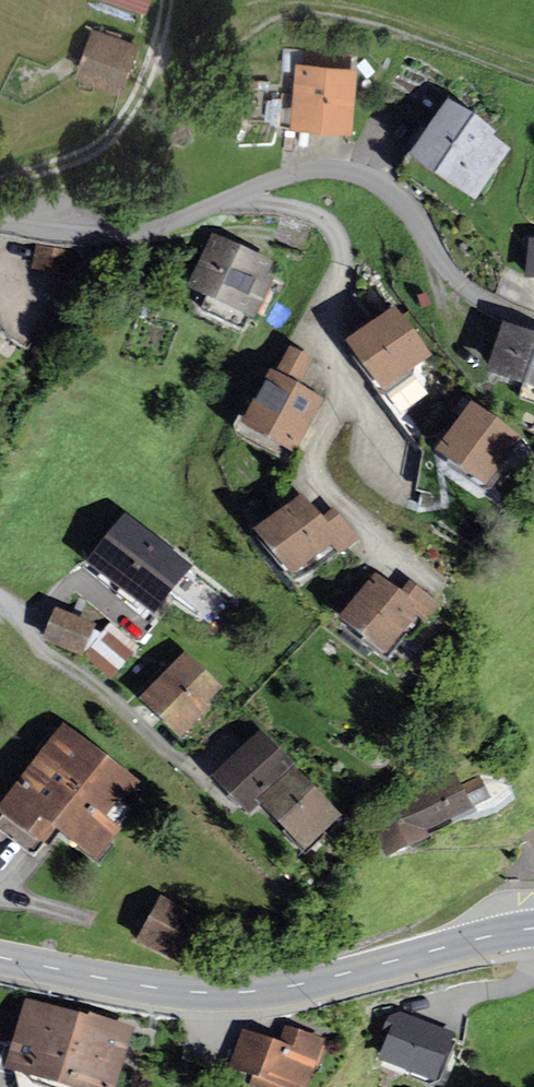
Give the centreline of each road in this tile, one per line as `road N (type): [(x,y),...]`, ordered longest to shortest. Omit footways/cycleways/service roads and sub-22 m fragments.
road 1 (tertiary): [(533,928),(260,992),(151,987),(0,958)]
road 2 (residential): [(242,194),(328,221),(340,238),(326,329),(347,388),(318,472),(331,493),(439,581)]
road 3 (track): [(533,76),(319,7),(270,19),(206,66),(149,74)]
road 4 (residential): [(242,194),(286,175),(357,174),(388,188),(460,285),(533,322)]
road 5 (residential): [(0,221),(102,234),(177,225),(242,194)]
road 6 (residential): [(0,597),(40,649),(182,760)]
road 7 (track): [(149,74),(125,119),(91,153),(0,180)]

